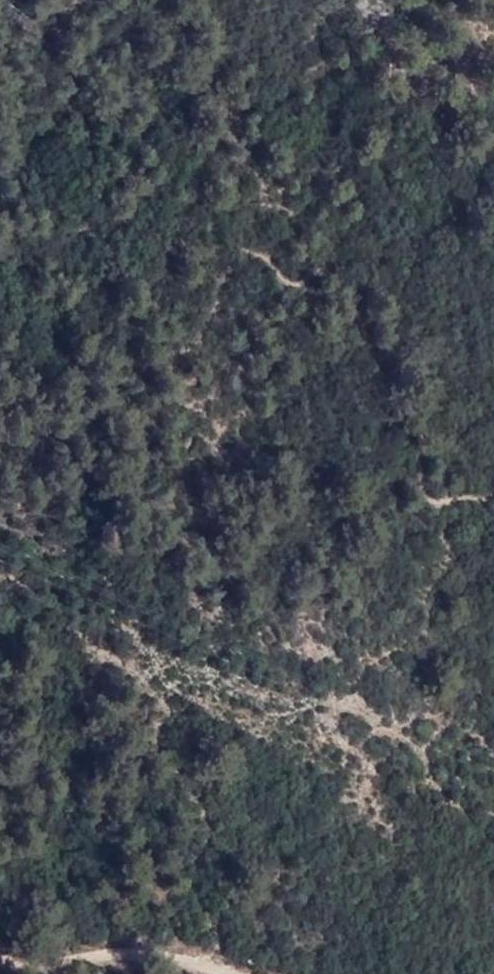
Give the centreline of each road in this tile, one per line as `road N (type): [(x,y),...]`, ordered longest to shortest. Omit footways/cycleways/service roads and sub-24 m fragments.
road 1 (track): [(227,973),(175,958),(0,955)]

